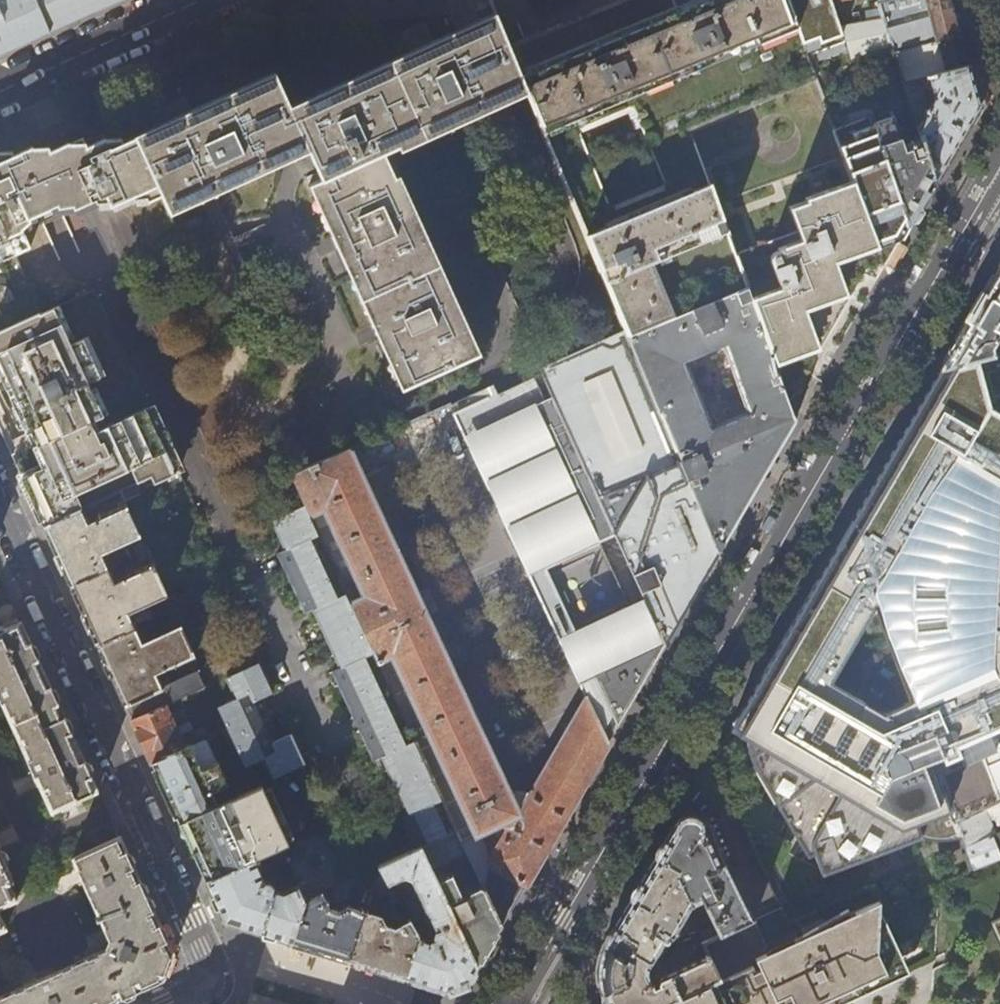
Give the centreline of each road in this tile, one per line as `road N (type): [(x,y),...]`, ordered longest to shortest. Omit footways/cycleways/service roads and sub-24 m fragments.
road 1 (secondary): [(517,1003),(999,179)]
road 2 (residential): [(173,1003),(213,985),(211,959),(0,504)]
road 3 (tertiary): [(0,91),(198,0)]

